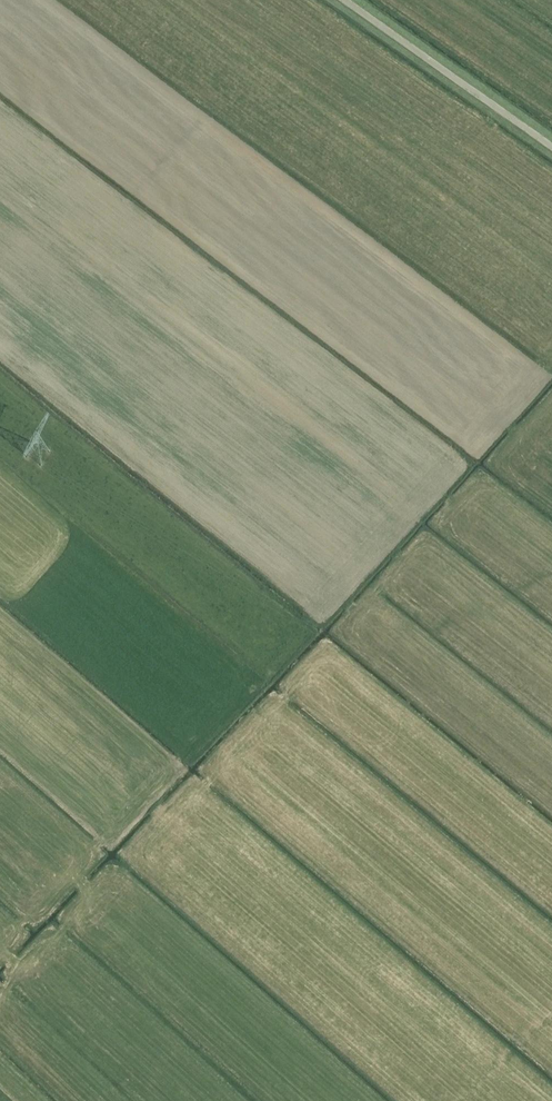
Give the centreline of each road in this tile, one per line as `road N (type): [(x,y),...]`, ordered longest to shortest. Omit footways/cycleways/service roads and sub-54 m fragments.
road 1 (unclassified): [(551,146),(344,0)]

